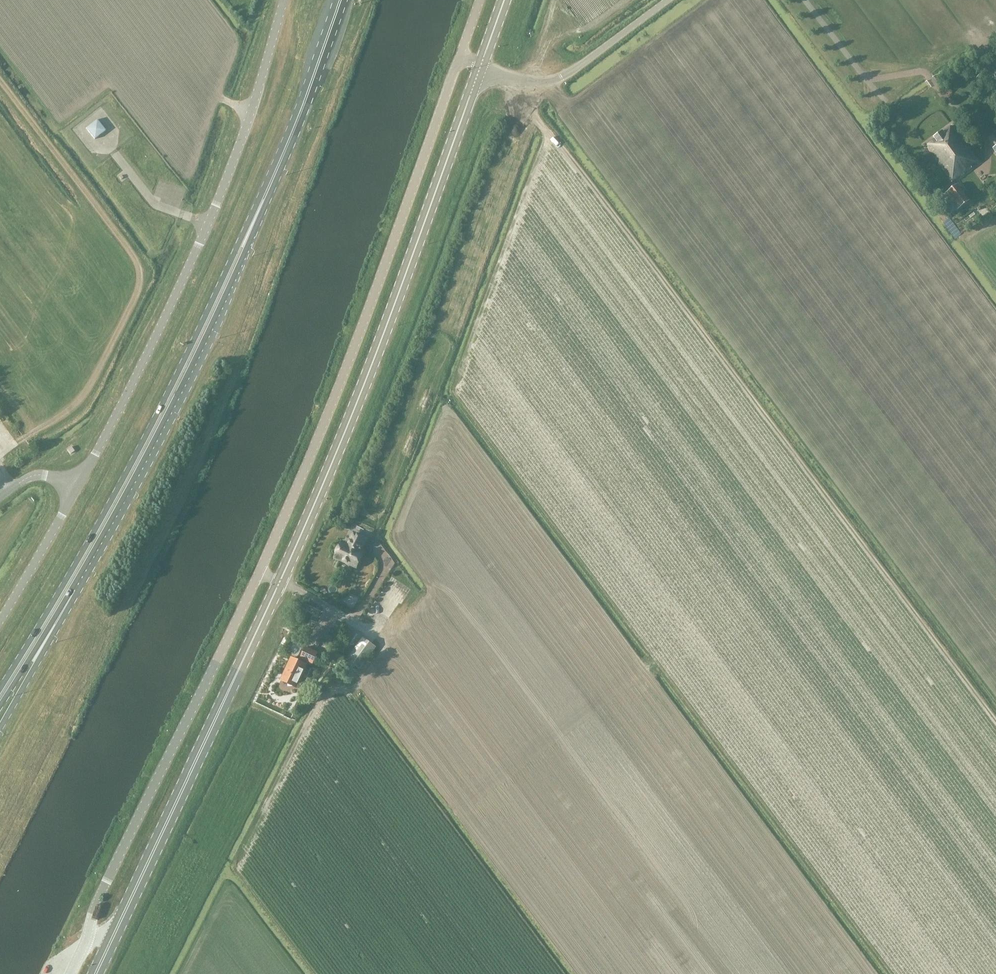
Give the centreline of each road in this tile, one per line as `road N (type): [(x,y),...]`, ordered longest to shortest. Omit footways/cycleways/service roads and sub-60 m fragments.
road 1 (unclassified): [(70,973),(98,897),(316,442),(458,58)]
road 2 (primary): [(95,973),(351,415),(480,65)]
road 3 (unclassified): [(283,0),(207,224),(77,485)]
road 4 (primary): [(248,231),(135,454),(0,683)]
road 5 (primary): [(54,617),(197,352),(248,231)]
road 6 (primary): [(248,231),(339,0)]
road 7 (unclassified): [(480,65),(551,82),(669,0)]
road 8 (unclassified): [(77,485),(0,619)]
road 9 (primary): [(0,727),(54,617)]

